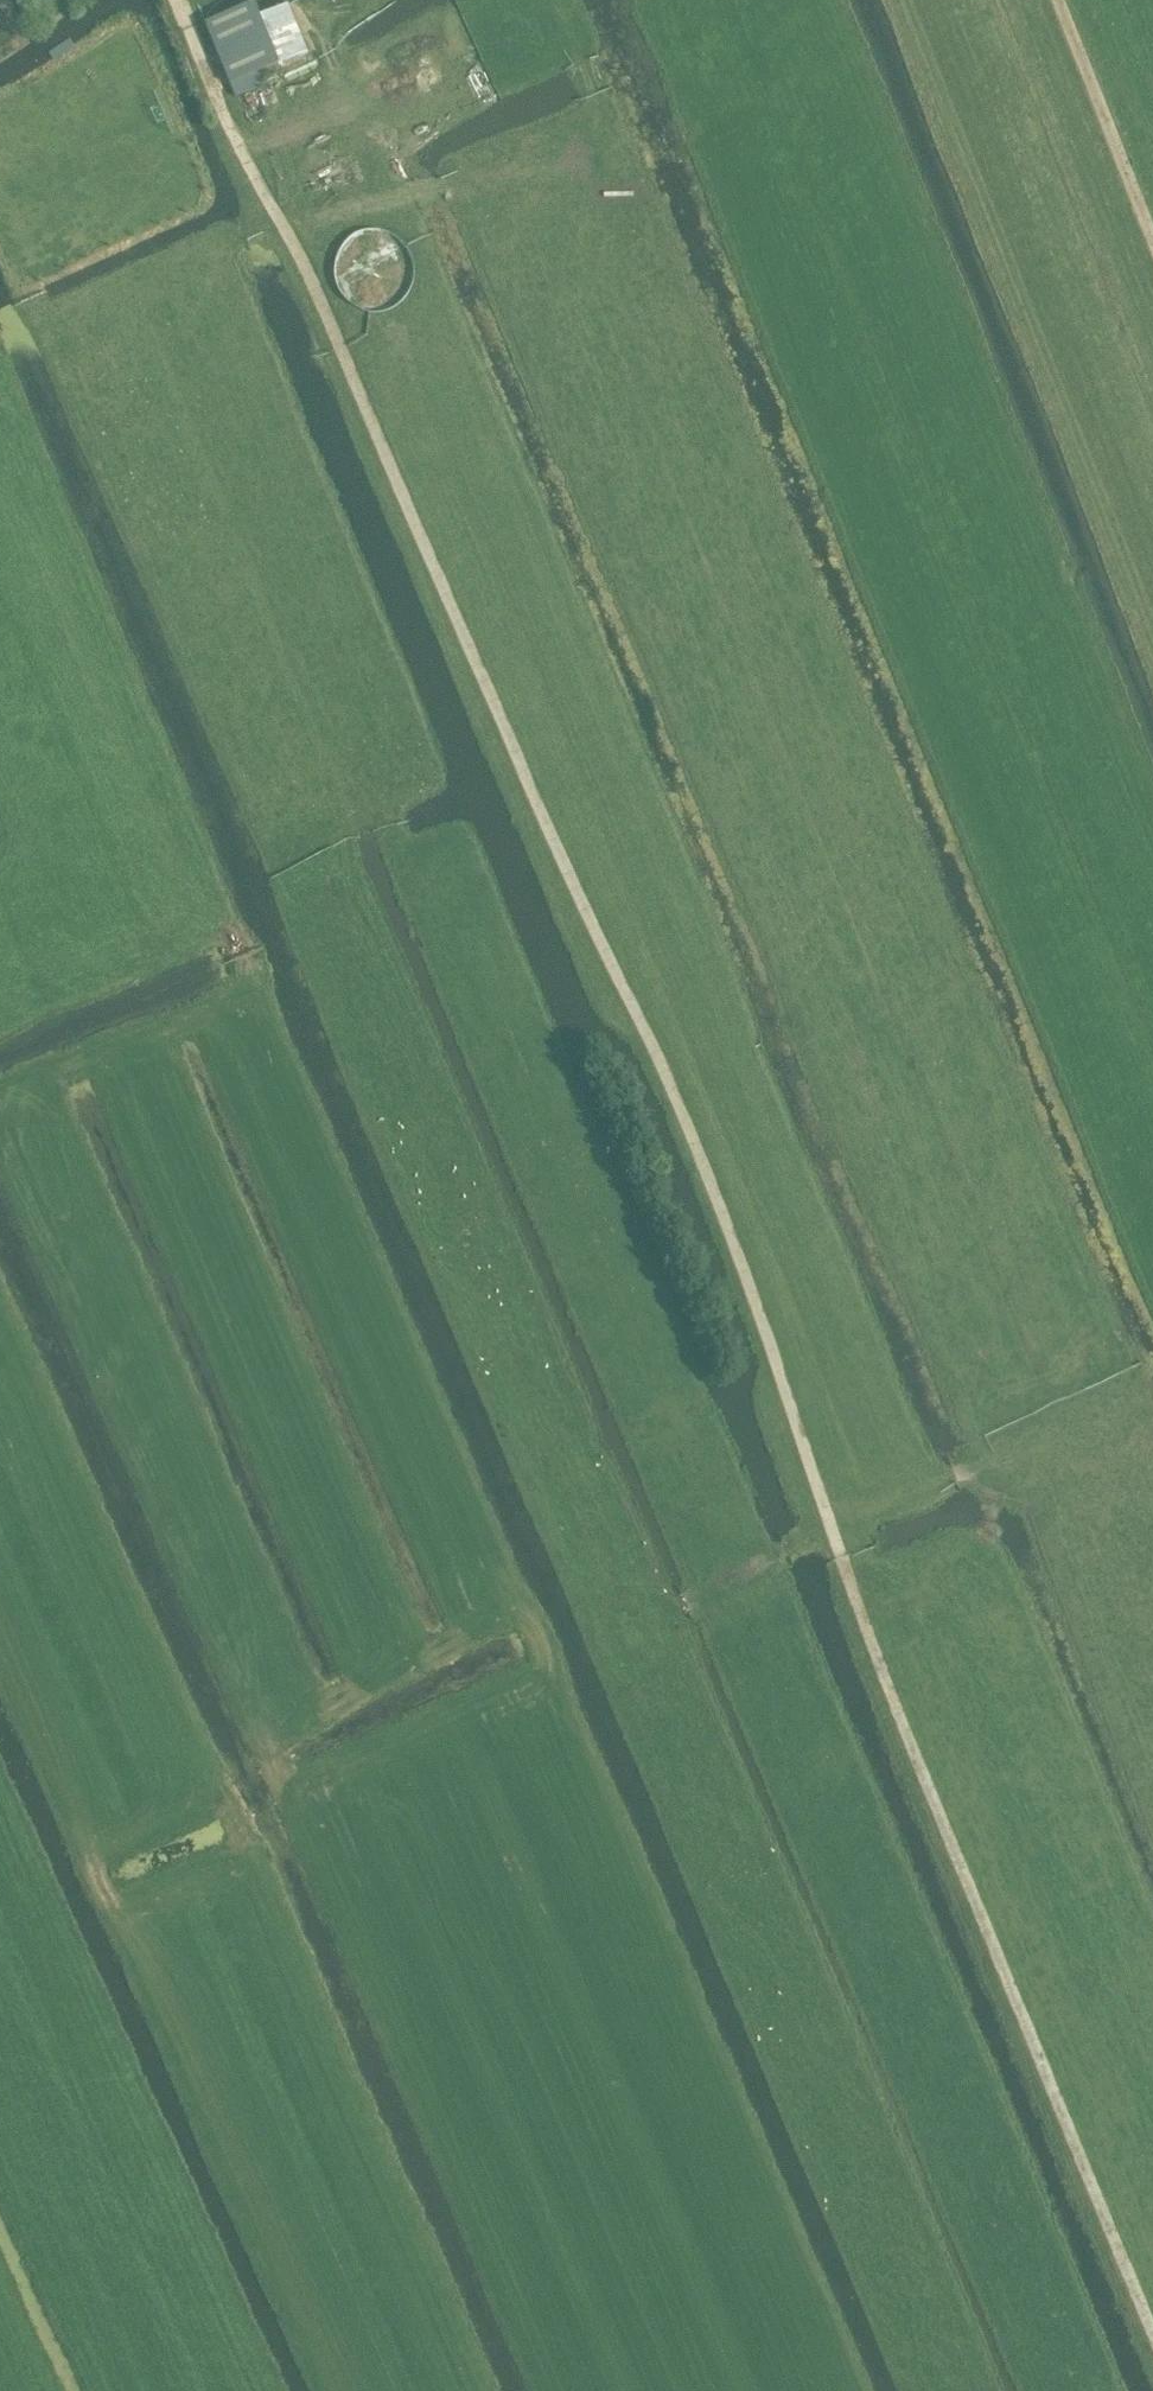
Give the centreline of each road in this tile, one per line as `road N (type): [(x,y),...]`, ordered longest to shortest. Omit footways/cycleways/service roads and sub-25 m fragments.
road 1 (track): [(182,0),(226,121),(309,277),(562,864),(667,1079),(886,1680),(1152,2334)]
road 2 (track): [(1058,0),(1152,239)]

